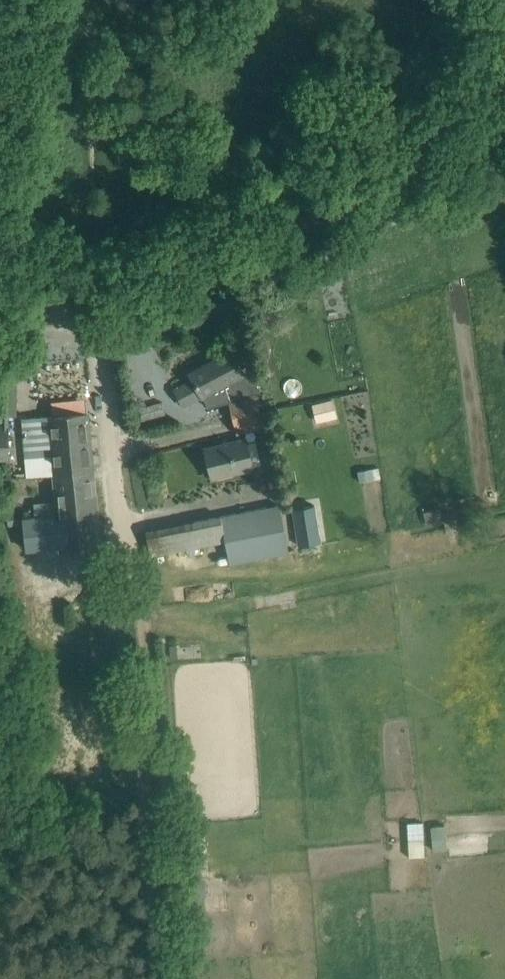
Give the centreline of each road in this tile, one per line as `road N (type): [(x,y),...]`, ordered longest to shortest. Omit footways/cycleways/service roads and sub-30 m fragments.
road 1 (unclassified): [(100,347),(119,326),(504,123)]
road 2 (track): [(167,978),(150,662),(124,551)]
road 3 (unclassified): [(124,551),(100,347)]

